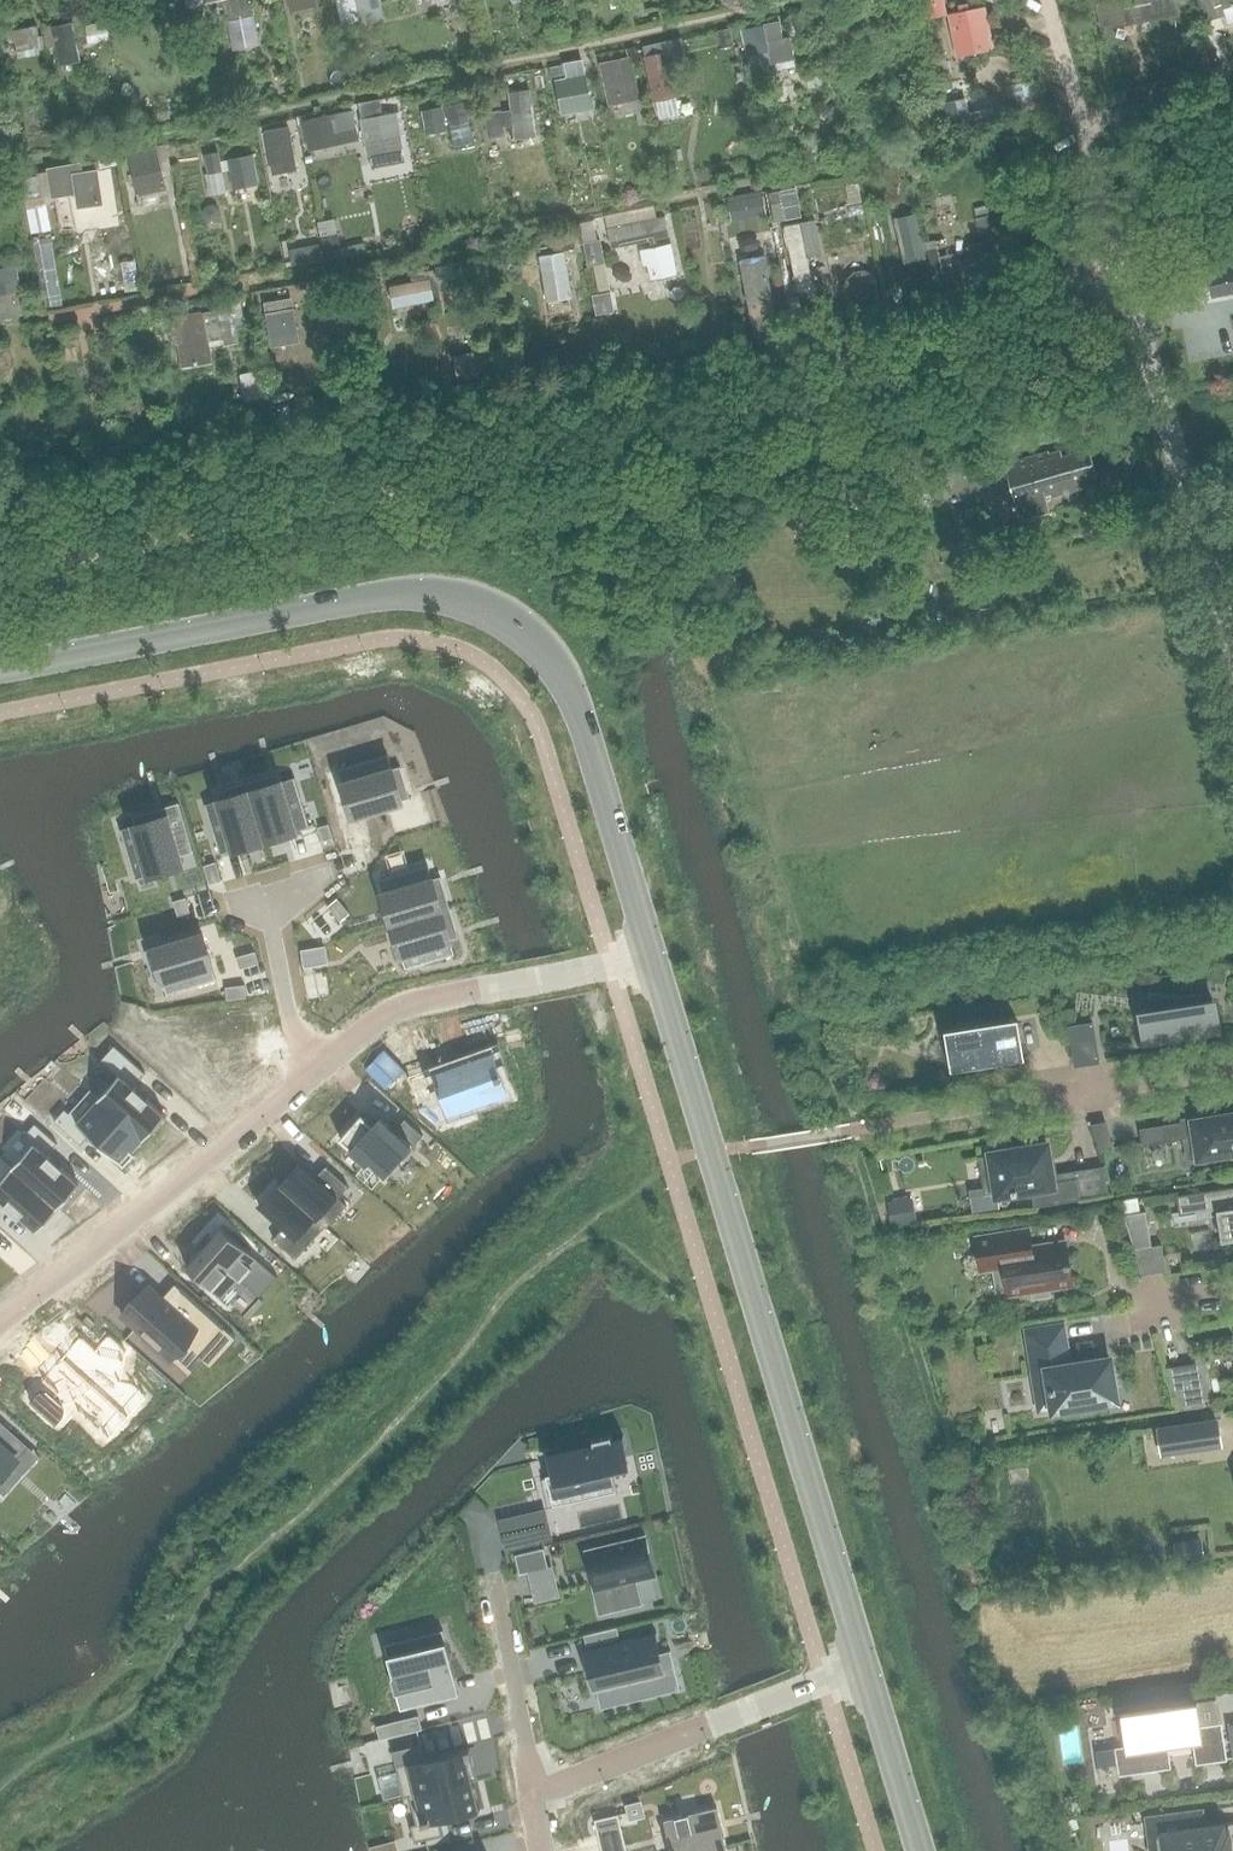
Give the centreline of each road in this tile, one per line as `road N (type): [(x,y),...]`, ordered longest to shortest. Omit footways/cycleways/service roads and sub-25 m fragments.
road 1 (track): [(0,579),(913,368),(1011,325),(1121,253)]
road 2 (secondary): [(652,953),(571,692),(525,633),(474,604),(380,595),(0,672)]
road 3 (secondary): [(864,1663),(652,953)]
road 4 (unclassified): [(1232,637),(1121,253),(1160,218),(1232,177)]
road 5 (residential): [(0,1323),(311,1085)]
road 6 (residential): [(311,1085),(405,1006),(652,953)]
road 7 (residential): [(533,1792),(864,1663)]
road 8 (residential): [(1232,1070),(925,1118)]
road 9 (track): [(1121,253),(1047,0)]
road 10 (residential): [(533,1792),(494,1583)]
road 11 (residential): [(311,1085),(291,1041),(256,895)]
road 12 (secondary): [(921,1850),(864,1663)]
road 13 (track): [(1232,80),(1080,109)]

